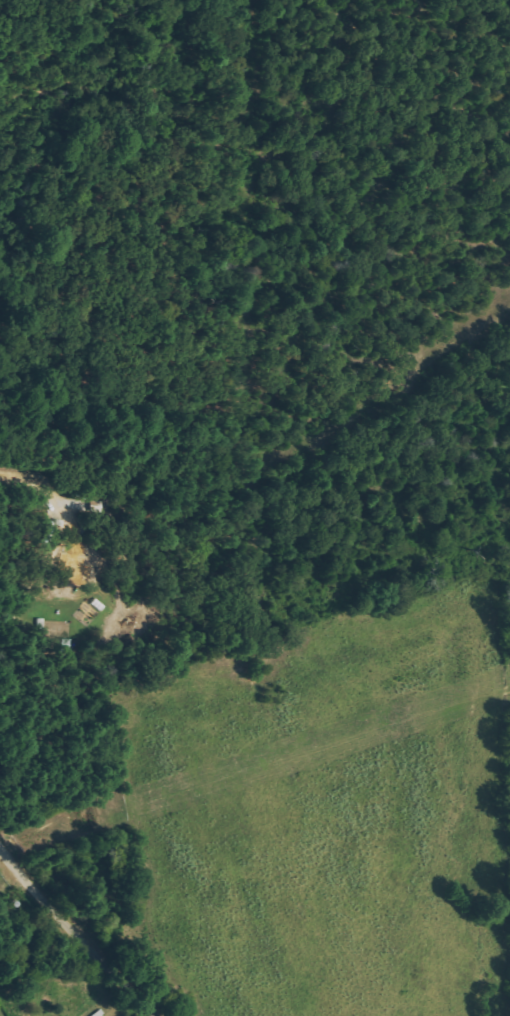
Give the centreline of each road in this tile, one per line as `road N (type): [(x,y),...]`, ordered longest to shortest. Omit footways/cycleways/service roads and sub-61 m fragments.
road 1 (residential): [(147,1015),(0,843)]

